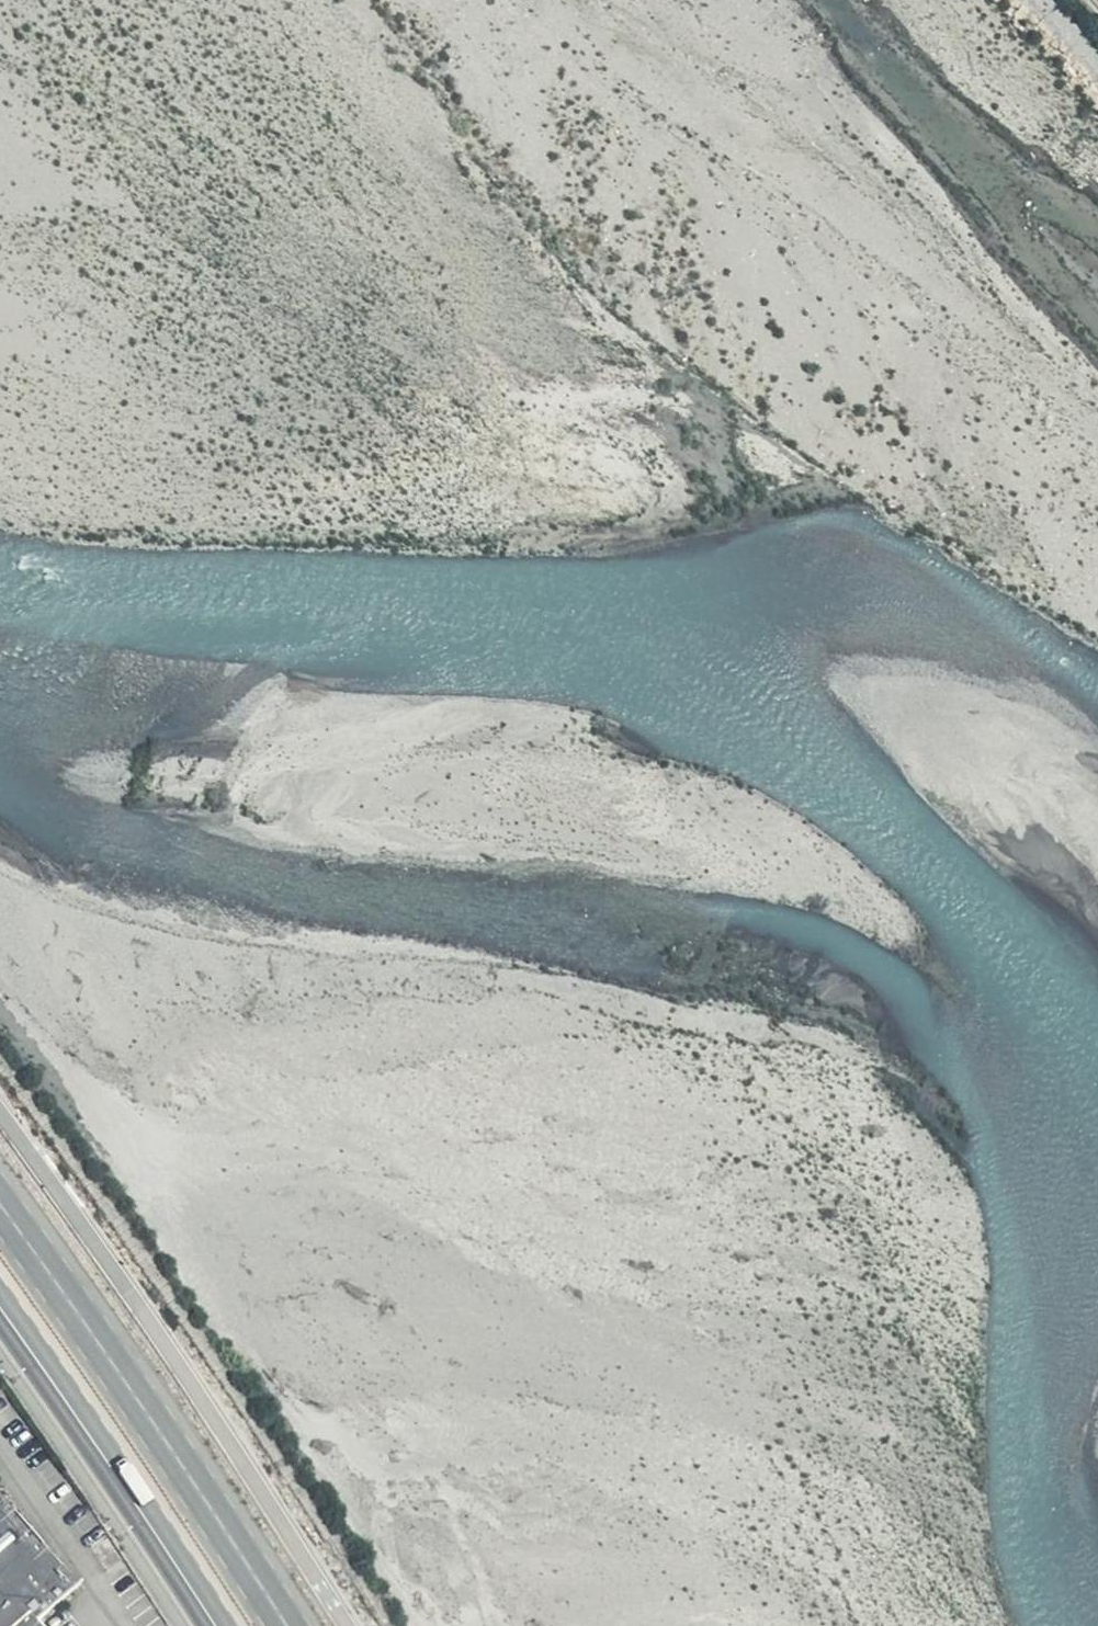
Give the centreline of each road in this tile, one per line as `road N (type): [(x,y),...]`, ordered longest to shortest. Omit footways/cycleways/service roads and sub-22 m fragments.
road 1 (primary): [(291,1625),(0,1204)]
road 2 (tertiary): [(215,1625),(0,1307)]

